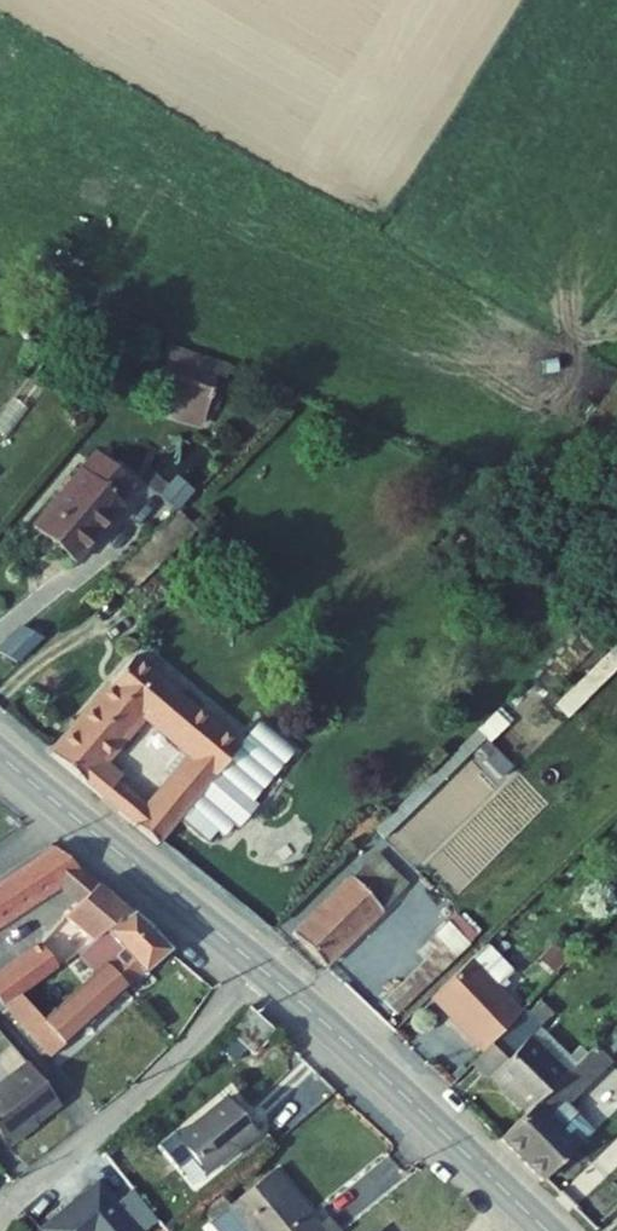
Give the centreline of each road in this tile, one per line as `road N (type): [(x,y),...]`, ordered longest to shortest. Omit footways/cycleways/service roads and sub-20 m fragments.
road 1 (tertiary): [(548,1230),(262,968)]
road 2 (residential): [(262,968),(138,1103),(0,1215)]
road 3 (tertiary): [(262,968),(0,755)]

